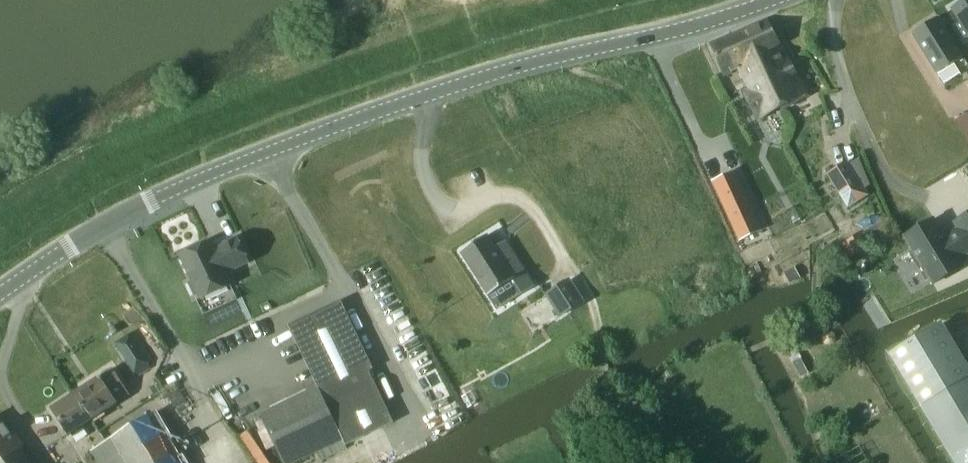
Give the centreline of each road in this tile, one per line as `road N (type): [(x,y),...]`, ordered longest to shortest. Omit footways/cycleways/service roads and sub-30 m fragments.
road 1 (tertiary): [(0,293),(117,216),(263,153),(494,74),(782,0)]

